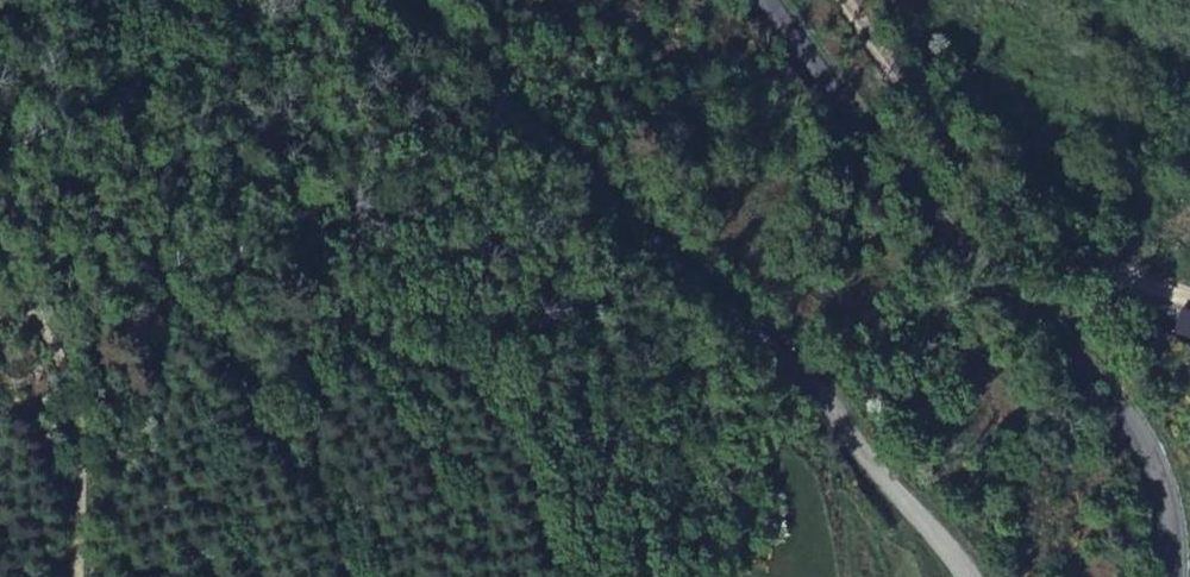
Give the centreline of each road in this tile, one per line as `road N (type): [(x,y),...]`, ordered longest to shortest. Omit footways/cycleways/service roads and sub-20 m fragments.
road 1 (unclassified): [(966,576),(806,378),(387,0)]
road 2 (secondary): [(773,0),(992,279),(1112,401),(1153,455),(1171,514),(1173,576)]
road 3 (track): [(0,263),(53,334),(72,403),(69,576)]

